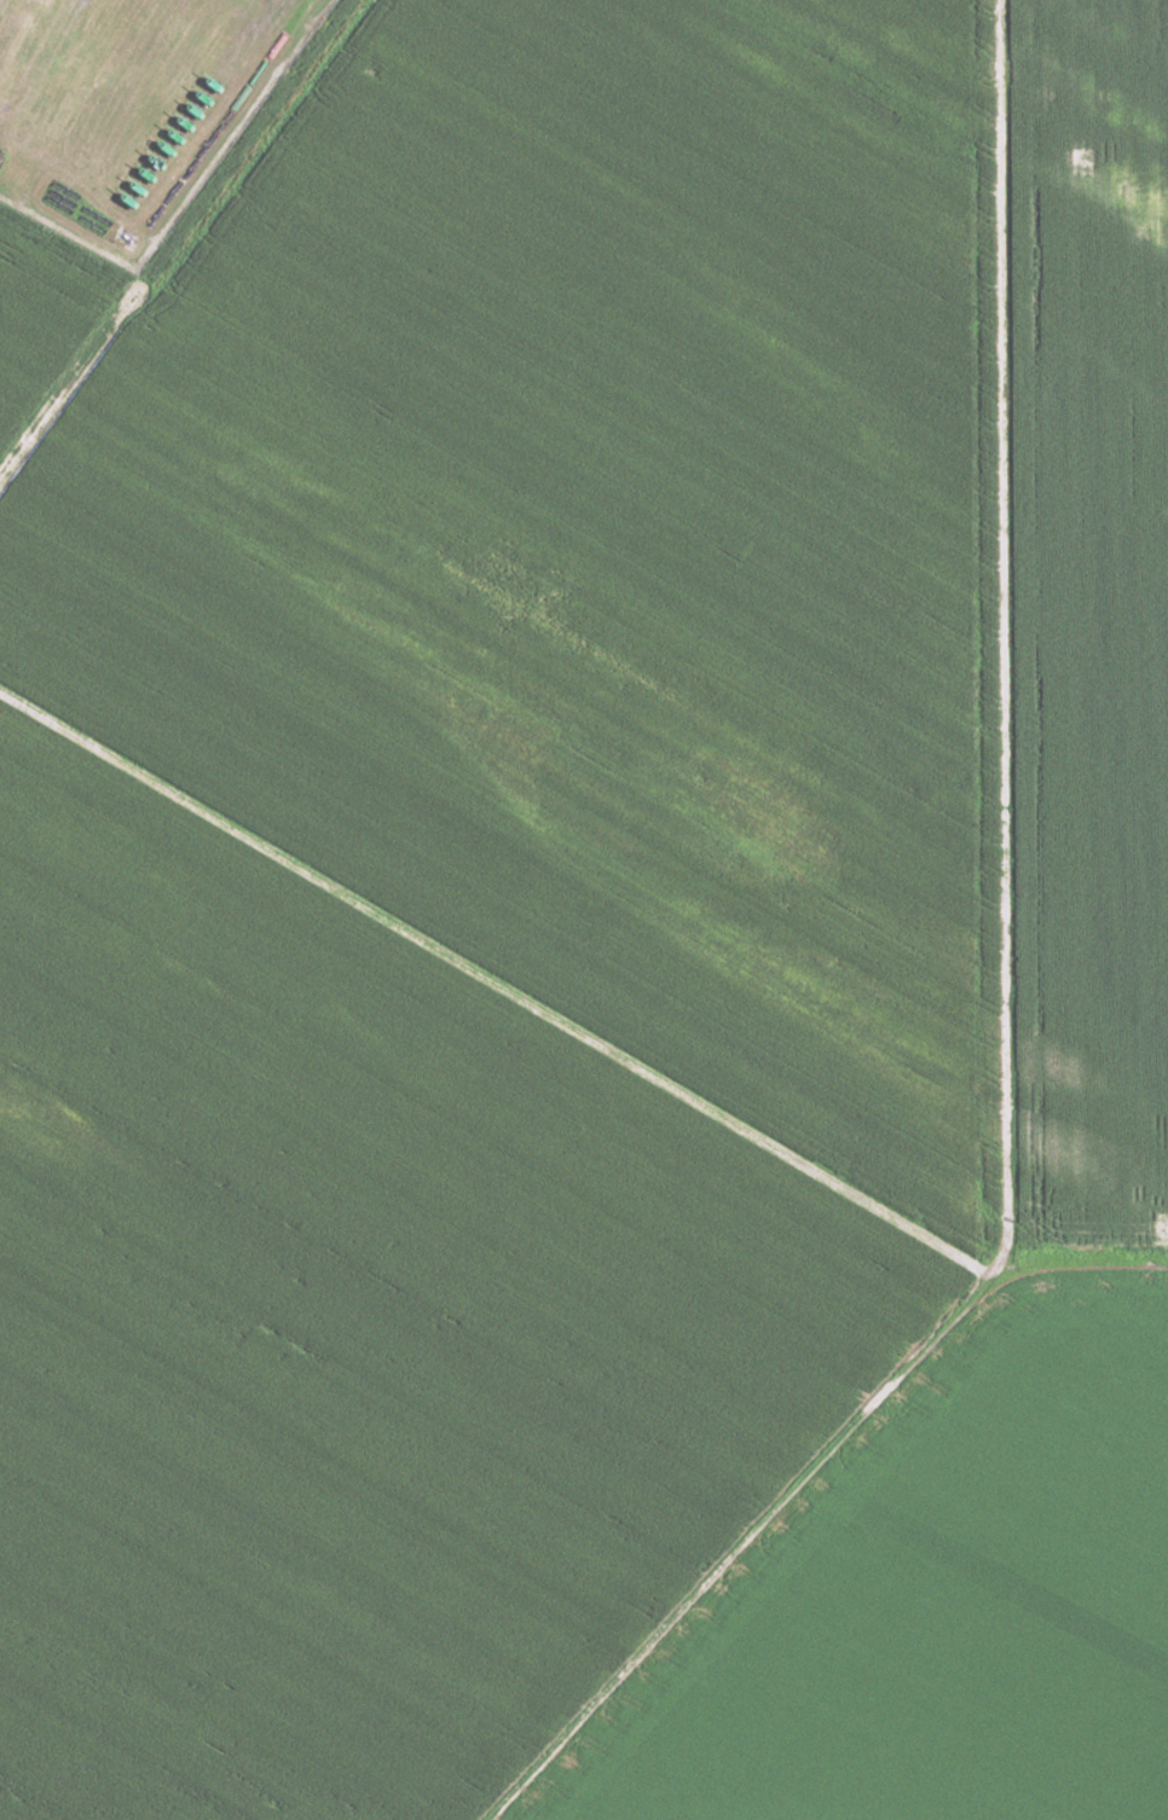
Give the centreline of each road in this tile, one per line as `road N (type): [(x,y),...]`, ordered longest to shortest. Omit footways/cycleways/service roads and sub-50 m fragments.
road 1 (track): [(986,0),(995,1166),(1013,1240),(1030,1254),(1167,1264)]
road 2 (track): [(477,1819),(863,1414),(1013,1240)]

